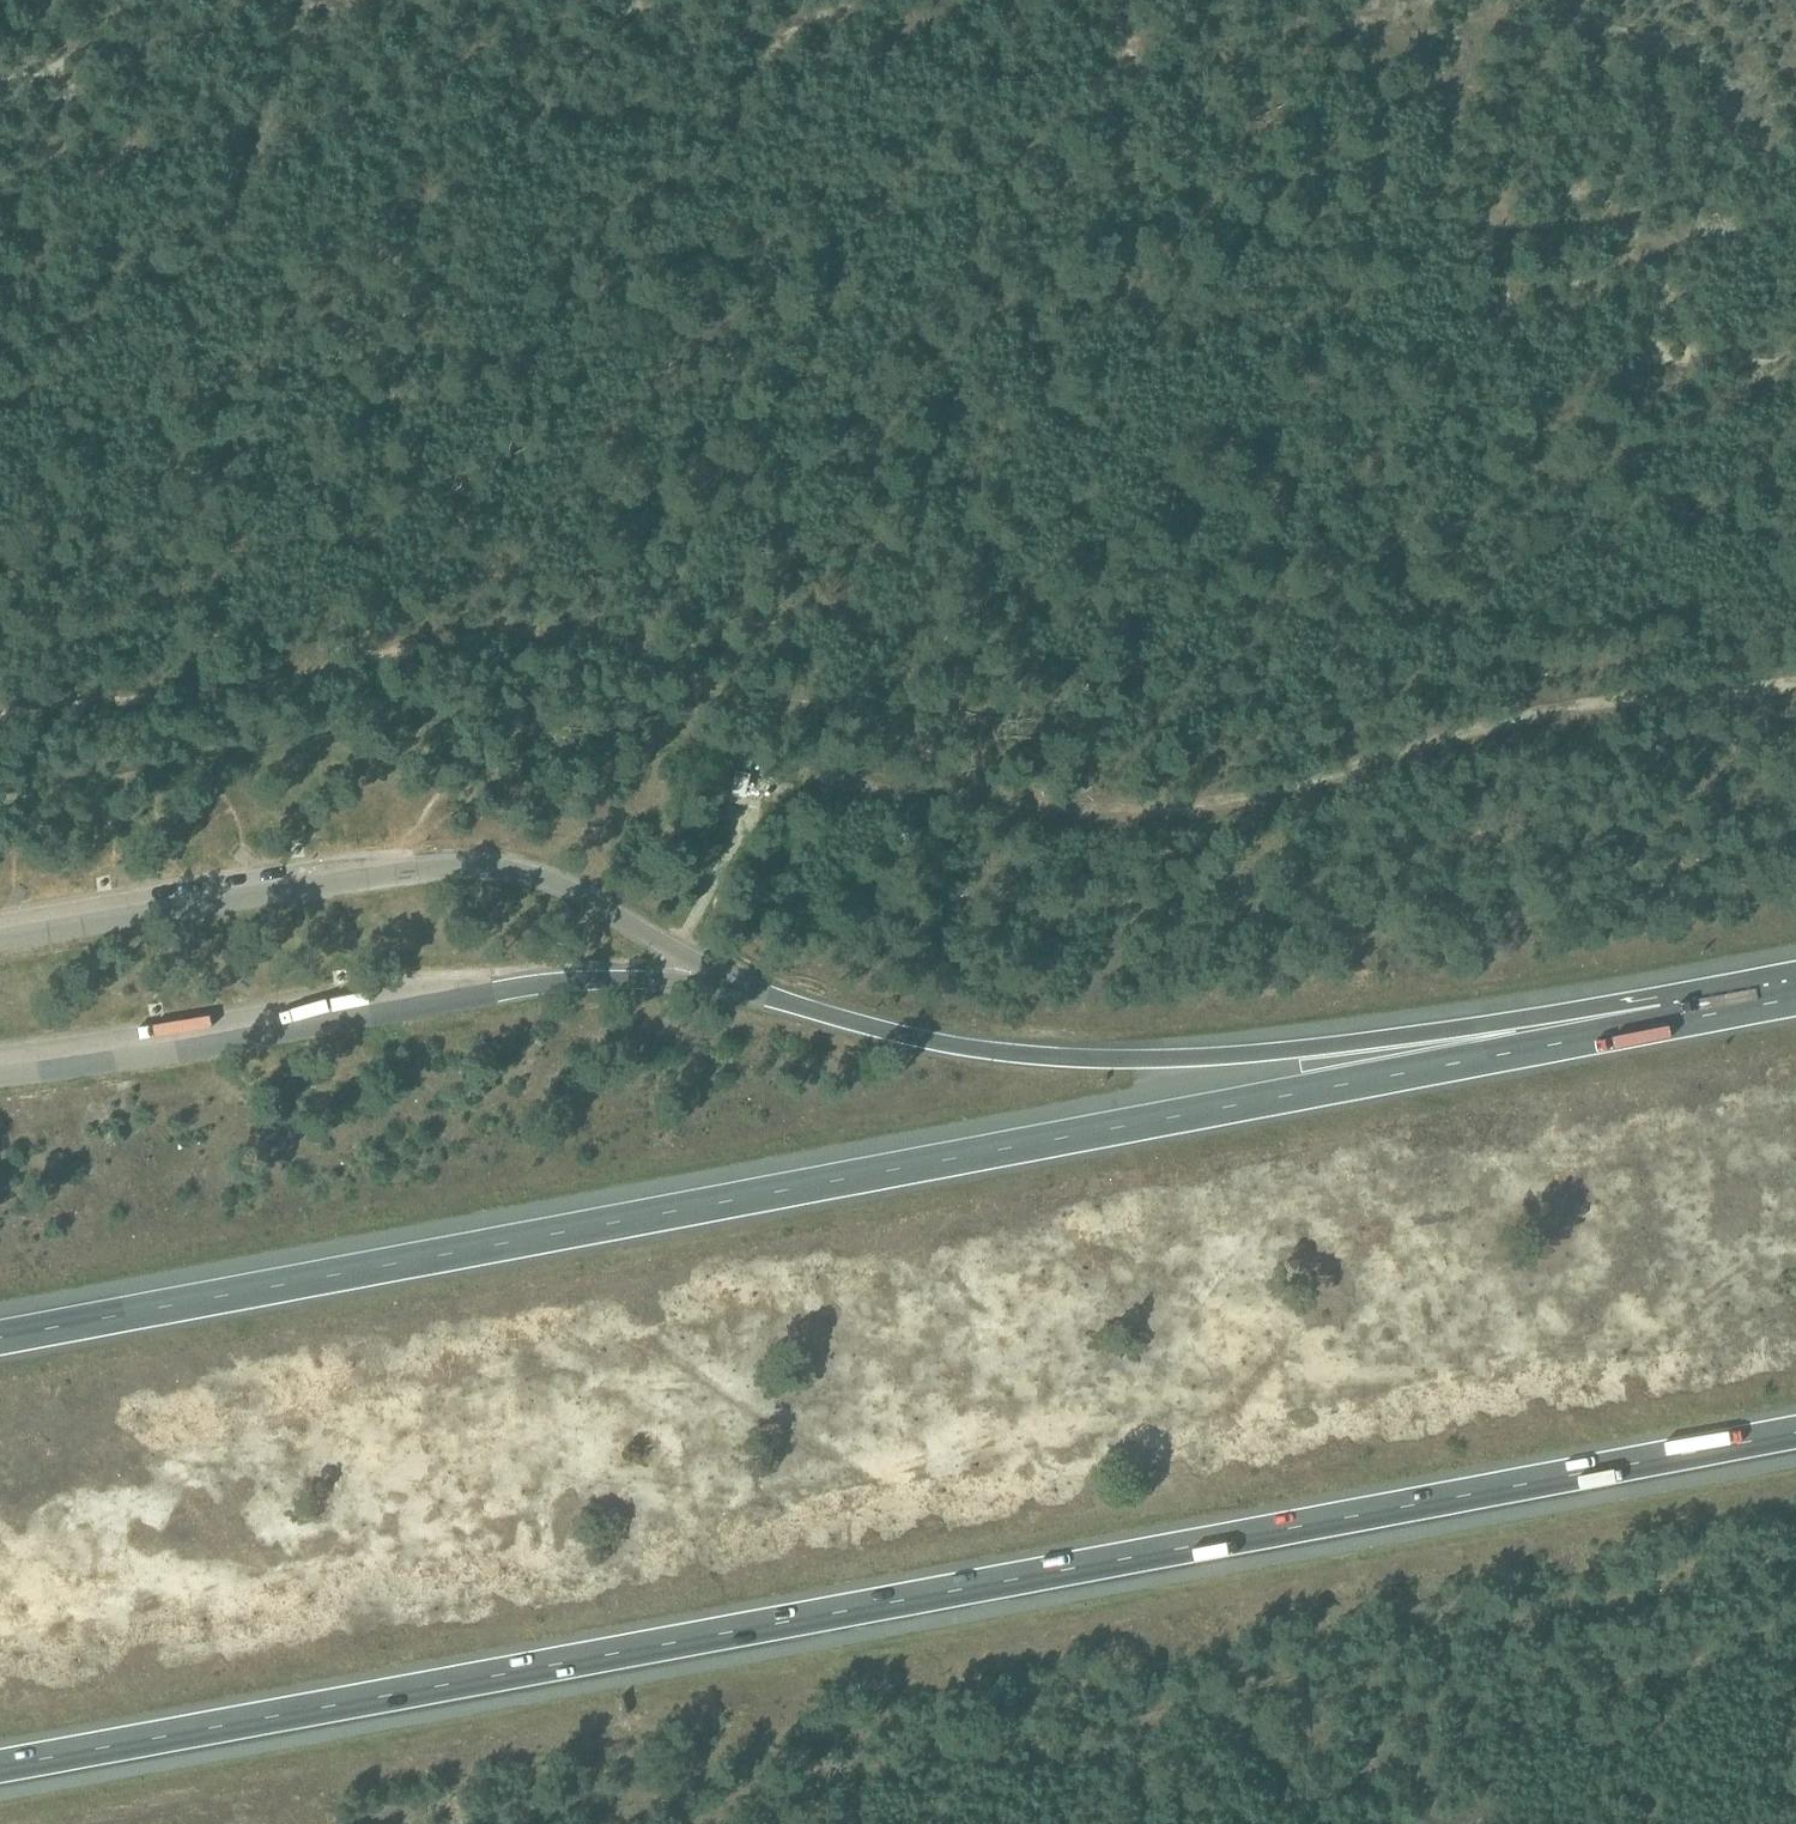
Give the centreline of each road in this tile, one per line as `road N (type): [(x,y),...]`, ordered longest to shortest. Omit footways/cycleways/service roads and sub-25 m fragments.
road 1 (track): [(1795,678),(1615,699),(1170,812),(1076,811),(969,780),(883,710),(714,682),(608,641),(520,632),(268,678),(126,691),(0,714)]
road 2 (motorway): [(0,1765),(1795,1432)]
road 3 (motorway): [(1673,1026),(0,1338)]
road 4 (motorway): [(1673,1026),(1581,1013),(1263,1055),(1099,1061),(980,1049),(831,1019),(744,989)]
road 5 (motorway): [(1795,1002),(1673,1026)]

